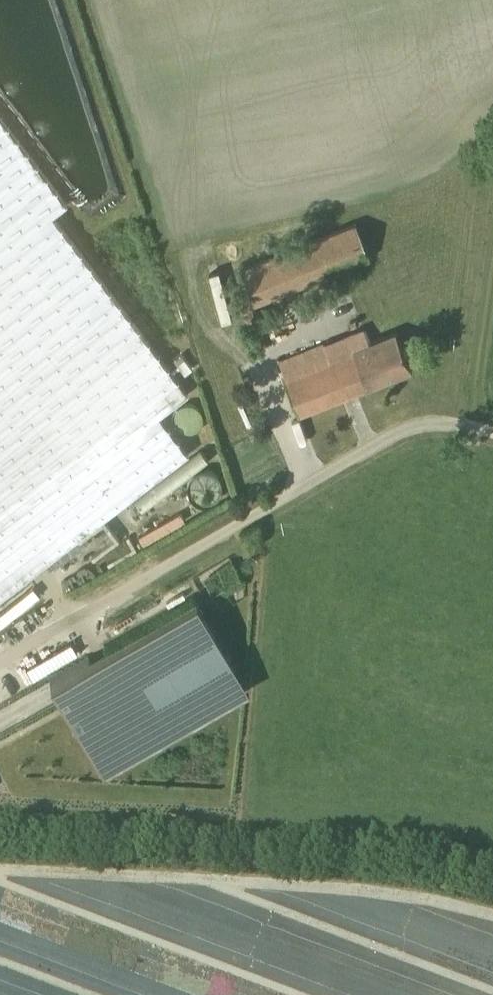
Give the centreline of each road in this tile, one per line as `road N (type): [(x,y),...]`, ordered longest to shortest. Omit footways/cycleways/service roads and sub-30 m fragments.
road 1 (unclassified): [(492,437),(426,417),(371,431),(0,666)]
road 2 (tertiary): [(492,867),(465,858),(0,837)]

